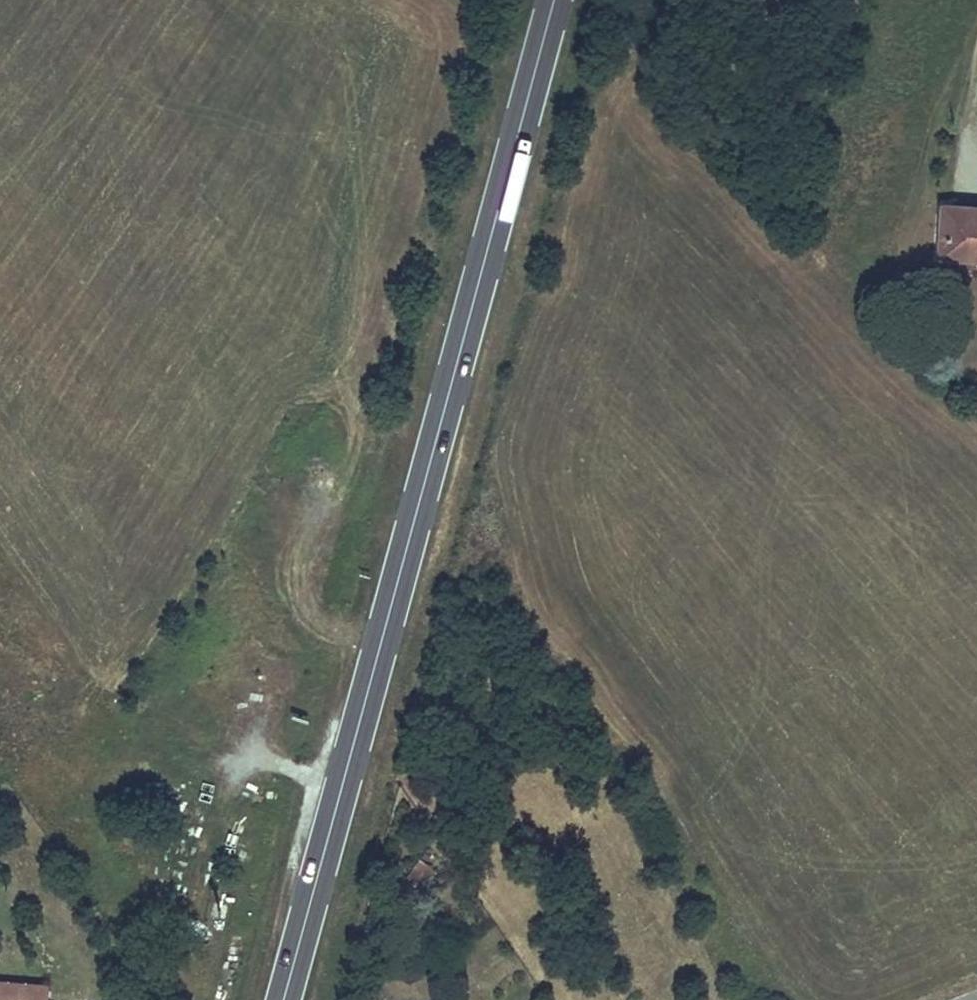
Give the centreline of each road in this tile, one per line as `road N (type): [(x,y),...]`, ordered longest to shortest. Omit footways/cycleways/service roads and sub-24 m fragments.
road 1 (secondary): [(555,0),(284,999)]

